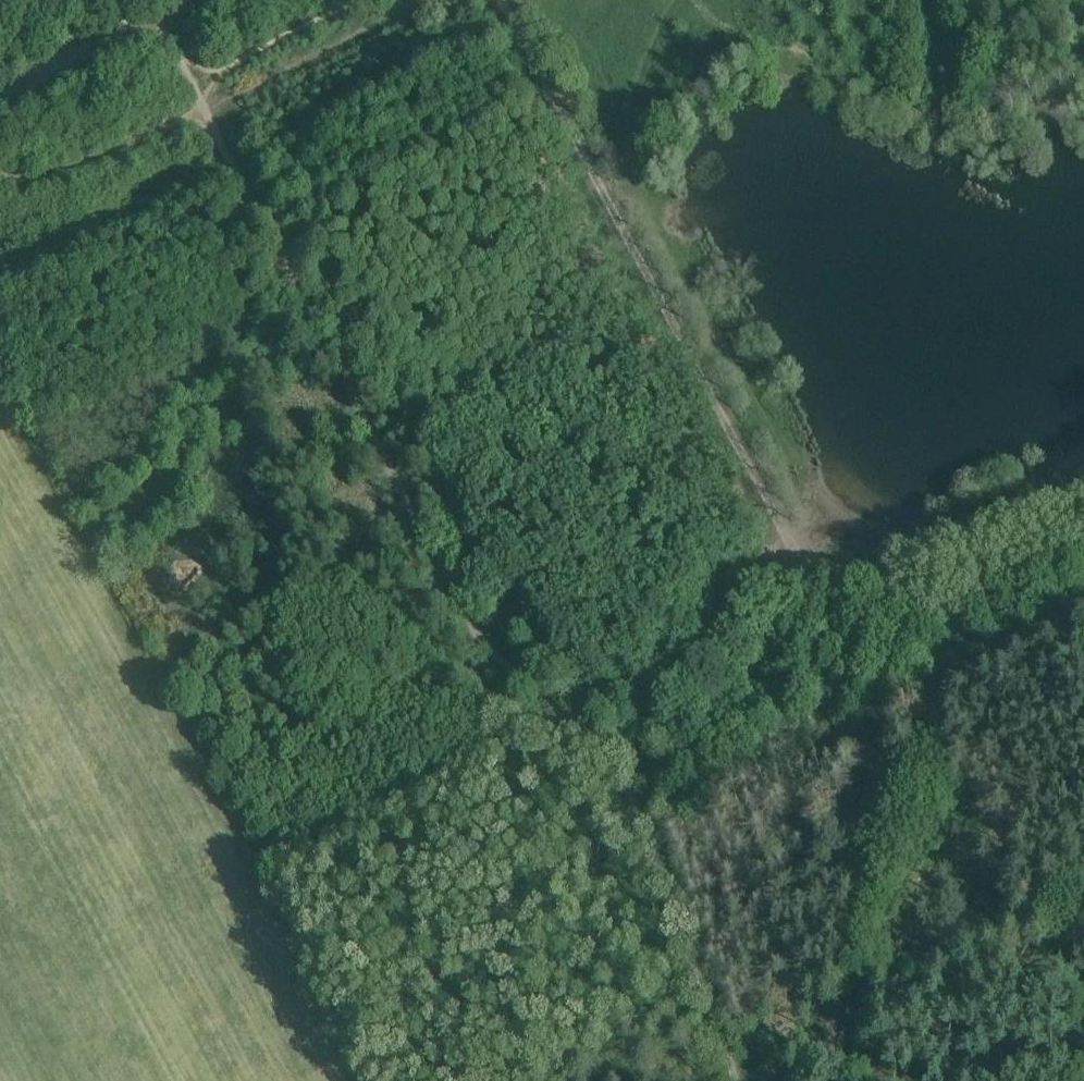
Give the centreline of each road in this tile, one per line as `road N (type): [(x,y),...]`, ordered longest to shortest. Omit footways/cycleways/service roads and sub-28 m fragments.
road 1 (track): [(8,86),(155,0)]

